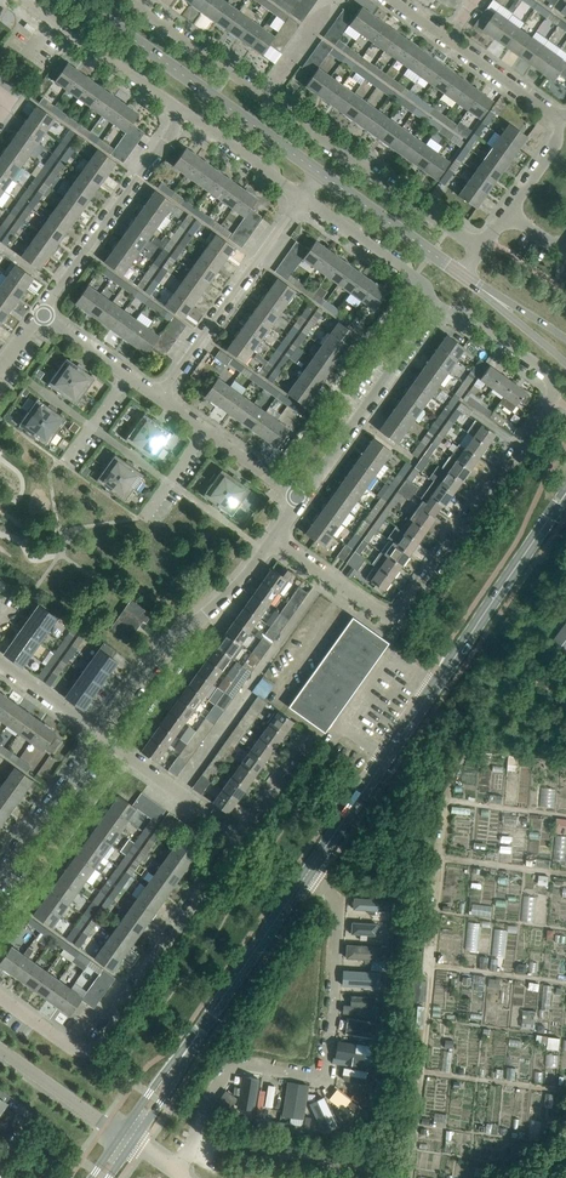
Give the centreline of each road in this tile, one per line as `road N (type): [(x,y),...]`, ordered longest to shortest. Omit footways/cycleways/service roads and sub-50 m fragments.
road 1 (track): [(195,1134),(413,1171),(452,803),(565,817)]
road 2 (residential): [(326,573),(389,616),(403,611),(557,399),(547,372),(439,308)]
road 3 (secondary): [(306,876),(565,491)]
road 4 (residential): [(195,1134),(233,1067),(321,1073),(339,904),(306,876)]
road 5 (secondary): [(126,1139),(306,876)]
road 6 (unclassified): [(316,173),(82,0)]
road 7 (residential): [(483,245),(265,91)]
road 8 (residential): [(176,787),(326,573)]
road 9 (residential): [(88,1049),(240,837)]
road 10 (residential): [(160,401),(301,194)]
road 11 (residential): [(183,109),(43,313)]
road 12 (residential): [(299,502),(439,308)]
road 13 (residential): [(439,308),(301,194)]
road 14 (unclassified): [(461,274),(316,173)]
road 15 (residential): [(0,870),(97,732)]
road 16 (residential): [(265,91),(132,0)]
road 17 (residential): [(183,109),(54,17)]
road 18 (residential): [(125,752),(201,651),(194,620)]
road 19 (residential): [(97,732),(194,620)]
road 20 (residential): [(301,194),(183,109)]
road 21 (track): [(426,1071),(565,1089)]
road 22 (residential): [(565,119),(453,39)]
road 23 (track): [(438,968),(565,984)]
road 24 (residential): [(299,502),(202,431)]
road 25 (track): [(447,859),(565,873)]

